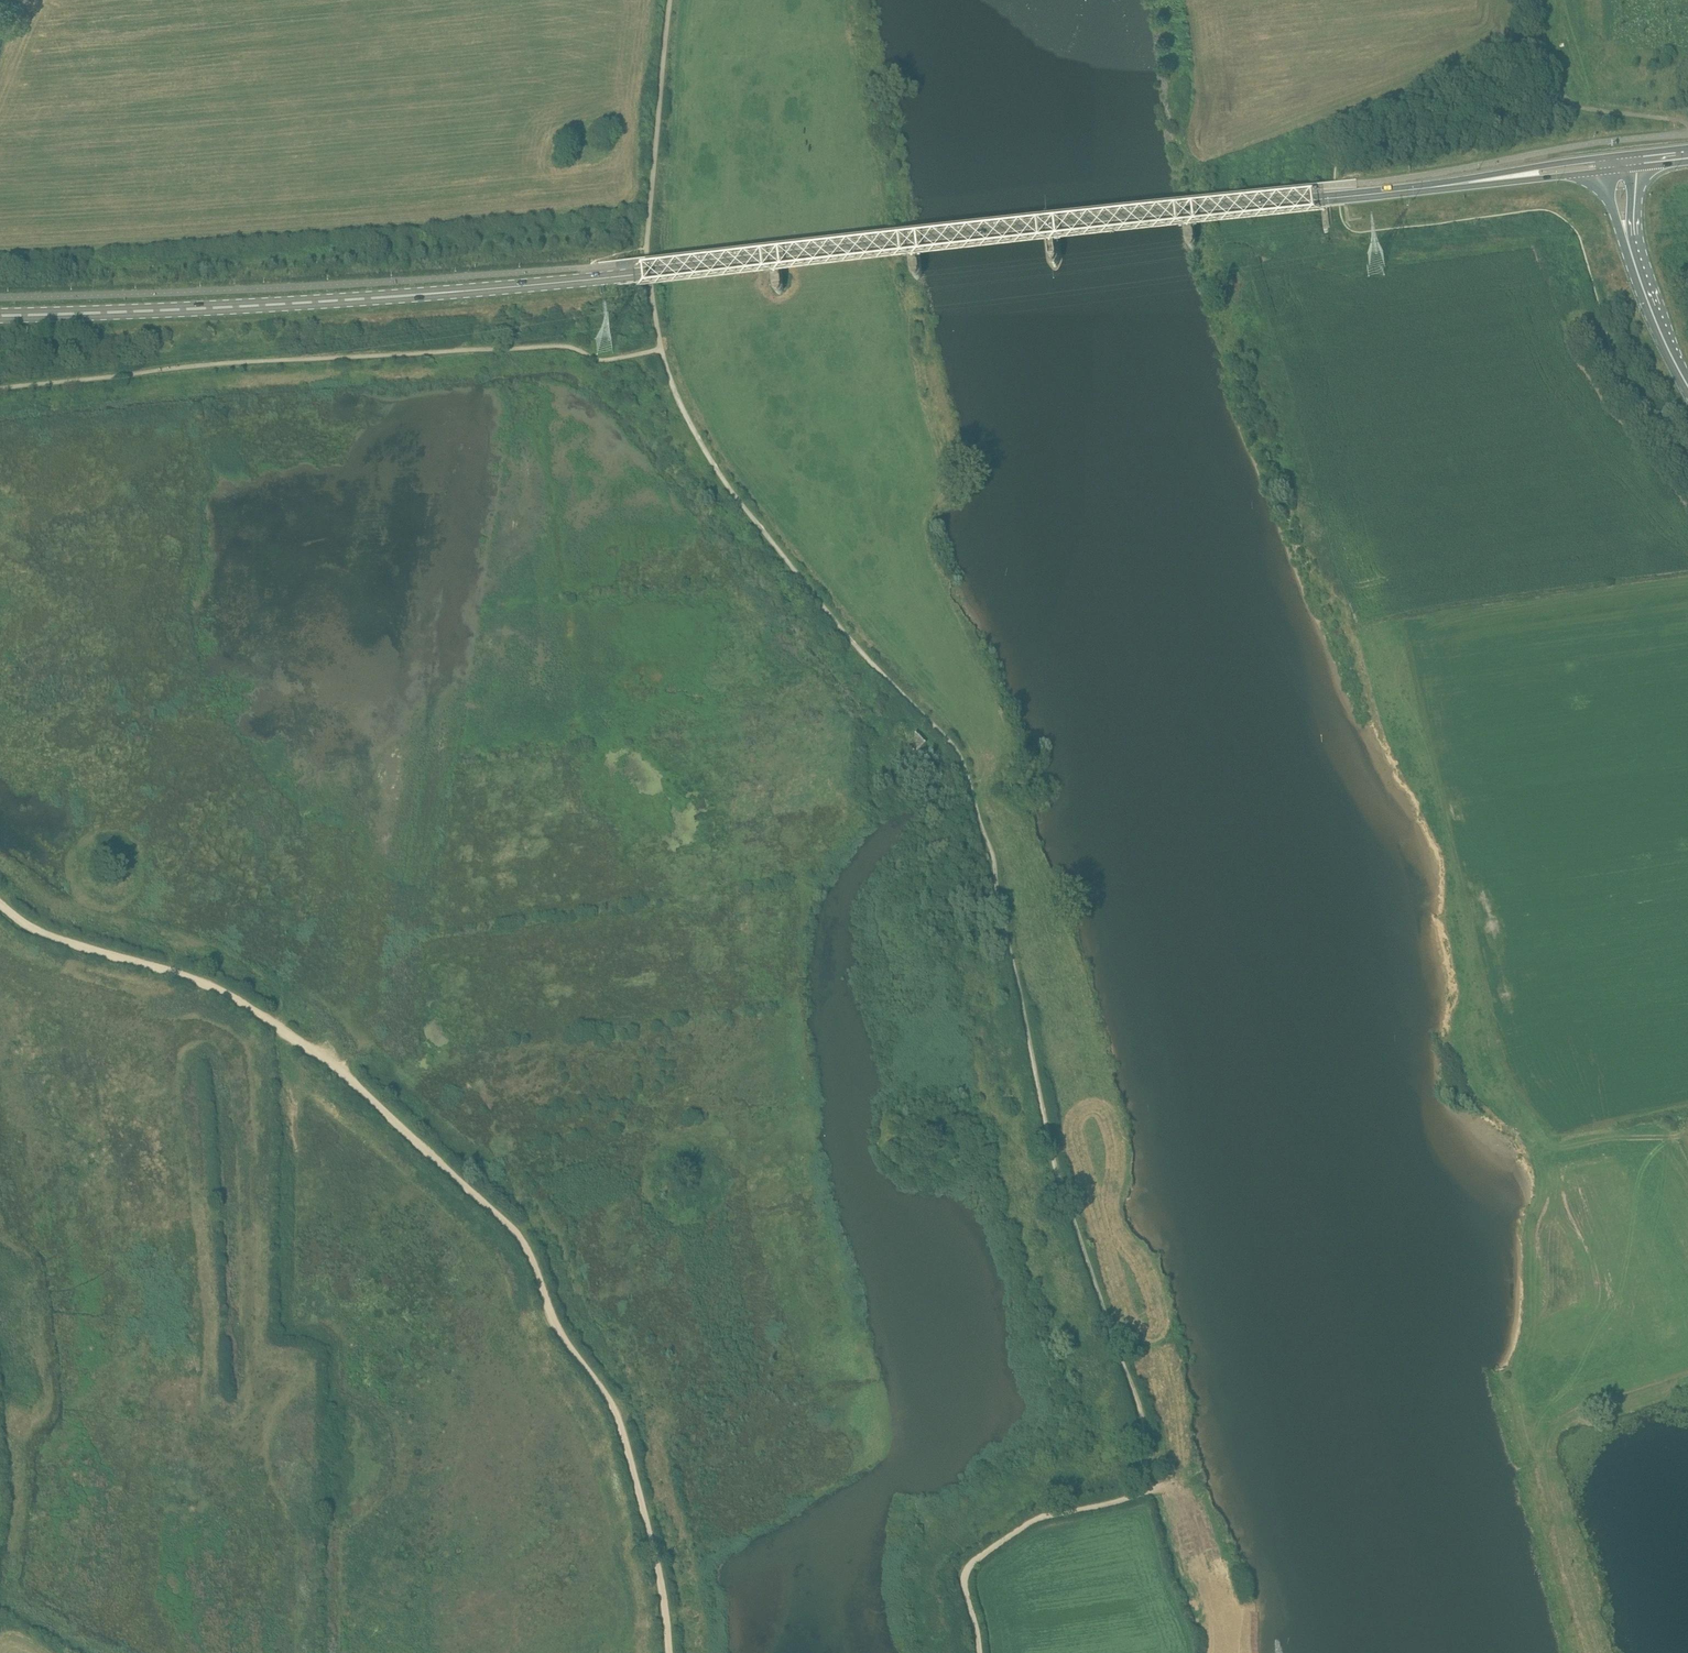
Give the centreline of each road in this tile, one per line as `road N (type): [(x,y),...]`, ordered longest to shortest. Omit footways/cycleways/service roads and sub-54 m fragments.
road 1 (track): [(662,349),(681,403),(732,490),(963,764),(995,863),(1054,1157),(1146,1427),(1140,1495)]
road 2 (track): [(669,1652),(658,1566),(620,1420),(561,1337),(520,1237),(355,1088),(235,999),(37,932),(0,904)]
road 3 (primary): [(639,273),(1468,182)]
road 4 (primary): [(639,273),(356,298),(0,315)]
road 5 (track): [(1140,1495),(1043,1517),(978,1560),(966,1581),(979,1652)]
road 6 (track): [(1140,1495),(1186,1472),(1171,1350)]
road 7 (primary): [(1634,160),(1602,157),(1468,182)]
road 8 (primary): [(1687,385),(1627,241)]
road 9 (primary): [(1468,182),(1603,171)]
road 10 (track): [(1612,370),(1687,471)]

